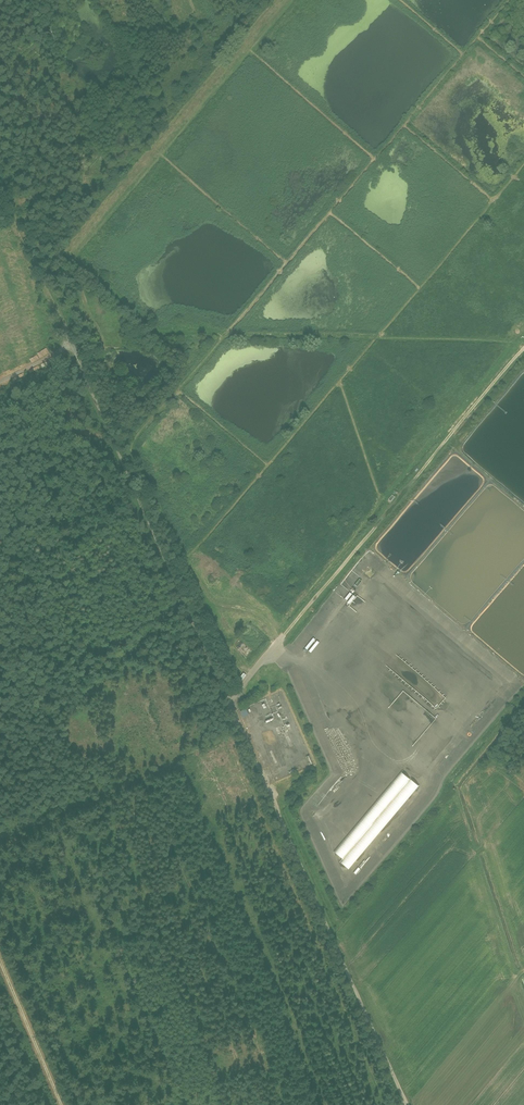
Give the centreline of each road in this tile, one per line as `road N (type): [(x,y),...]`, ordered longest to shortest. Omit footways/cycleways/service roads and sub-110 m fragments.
road 1 (unclassified): [(226,708),(403,1104)]
road 2 (track): [(72,344),(226,708)]
road 3 (track): [(235,729),(0,845)]
road 4 (track): [(59,1104),(0,966)]

